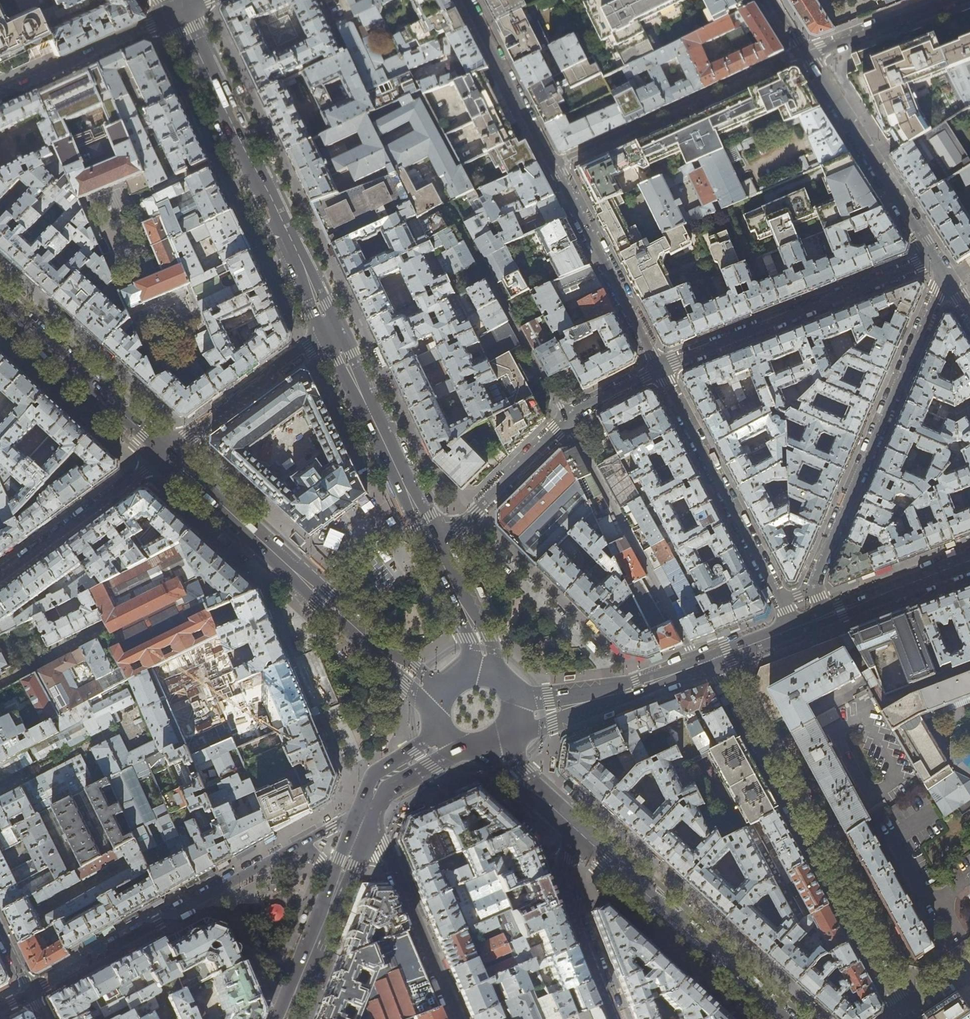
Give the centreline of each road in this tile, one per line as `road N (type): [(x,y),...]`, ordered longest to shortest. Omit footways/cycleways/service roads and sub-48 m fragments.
road 1 (residential): [(711,660),(906,1010)]
road 2 (secondary): [(432,697),(166,454)]
road 3 (tertiary): [(333,334),(179,10)]
road 4 (residential): [(814,589),(945,275)]
road 5 (residential): [(32,993),(301,843)]
road 6 (residential): [(660,369),(934,257)]
road 7 (residential): [(806,52),(555,165)]
road 8 (secondary): [(583,836),(781,1018)]
road 9 (residential): [(660,369),(780,601)]
road 10 (residential): [(449,205),(566,418)]
road 11 (residential): [(934,257),(806,52)]
road 12 (tertiary): [(434,549),(333,334)]
road 13 (residential): [(555,165),(660,369)]
road 14 (residential): [(457,1018),(367,807)]
road 15 (secondary): [(166,454),(0,301)]
road 16 (residential): [(333,334),(166,454)]
road 17 (residential): [(166,454),(0,575)]
road 18 (residential): [(583,836),(561,863),(560,880),(616,1018)]
road 19 (tertiary): [(711,660),(551,712),(520,707)]
road 20 (residential): [(179,10),(0,95)]
road 21 (residential): [(469,0),(555,165)]
road 22 (residential): [(434,549),(566,418)]
road 23 (tertiary): [(969,561),(826,616)]
road 24 (residential): [(806,52),(947,0)]
road 25 (secondary): [(340,880),(286,1018)]
road 26 (tertiary): [(480,667),(484,648),(434,549)]
road 27 (secondary): [(500,750),(513,774),(583,836)]

